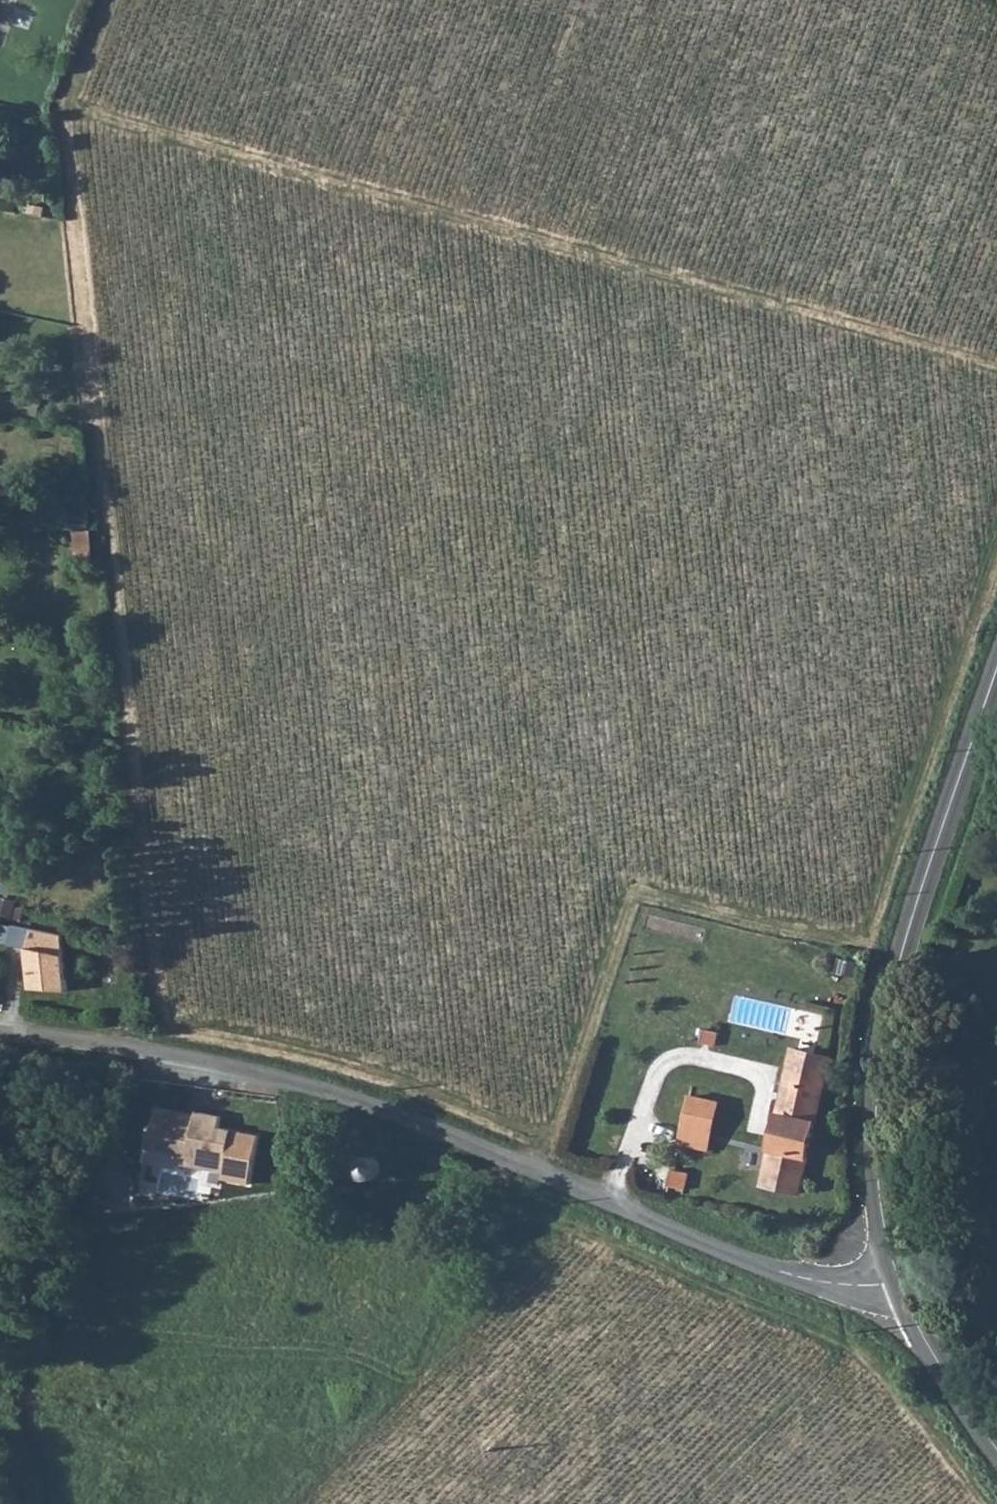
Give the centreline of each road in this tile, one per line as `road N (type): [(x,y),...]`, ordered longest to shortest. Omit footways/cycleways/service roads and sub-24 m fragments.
road 1 (residential): [(0,1032),(124,1044),(317,1085),(746,1265),(809,1283),(901,1280)]
road 2 (tertiary): [(901,1280),(880,1210),(876,1117),(886,1030),(996,676)]
road 3 (tertiary): [(996,1444),(951,1378),(901,1280)]

